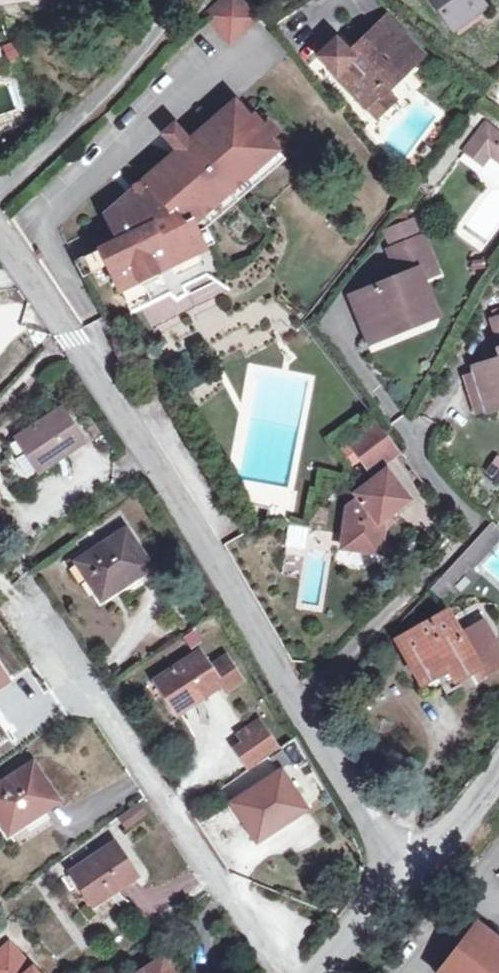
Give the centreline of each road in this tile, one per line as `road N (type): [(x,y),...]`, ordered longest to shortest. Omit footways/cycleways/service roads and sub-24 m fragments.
road 1 (residential): [(0,239),(292,701),(390,872)]
road 2 (residential): [(29,610),(288,972)]
road 3 (unclassified): [(498,773),(444,836),(390,872)]
road 4 (unclassified): [(390,872),(319,972)]

